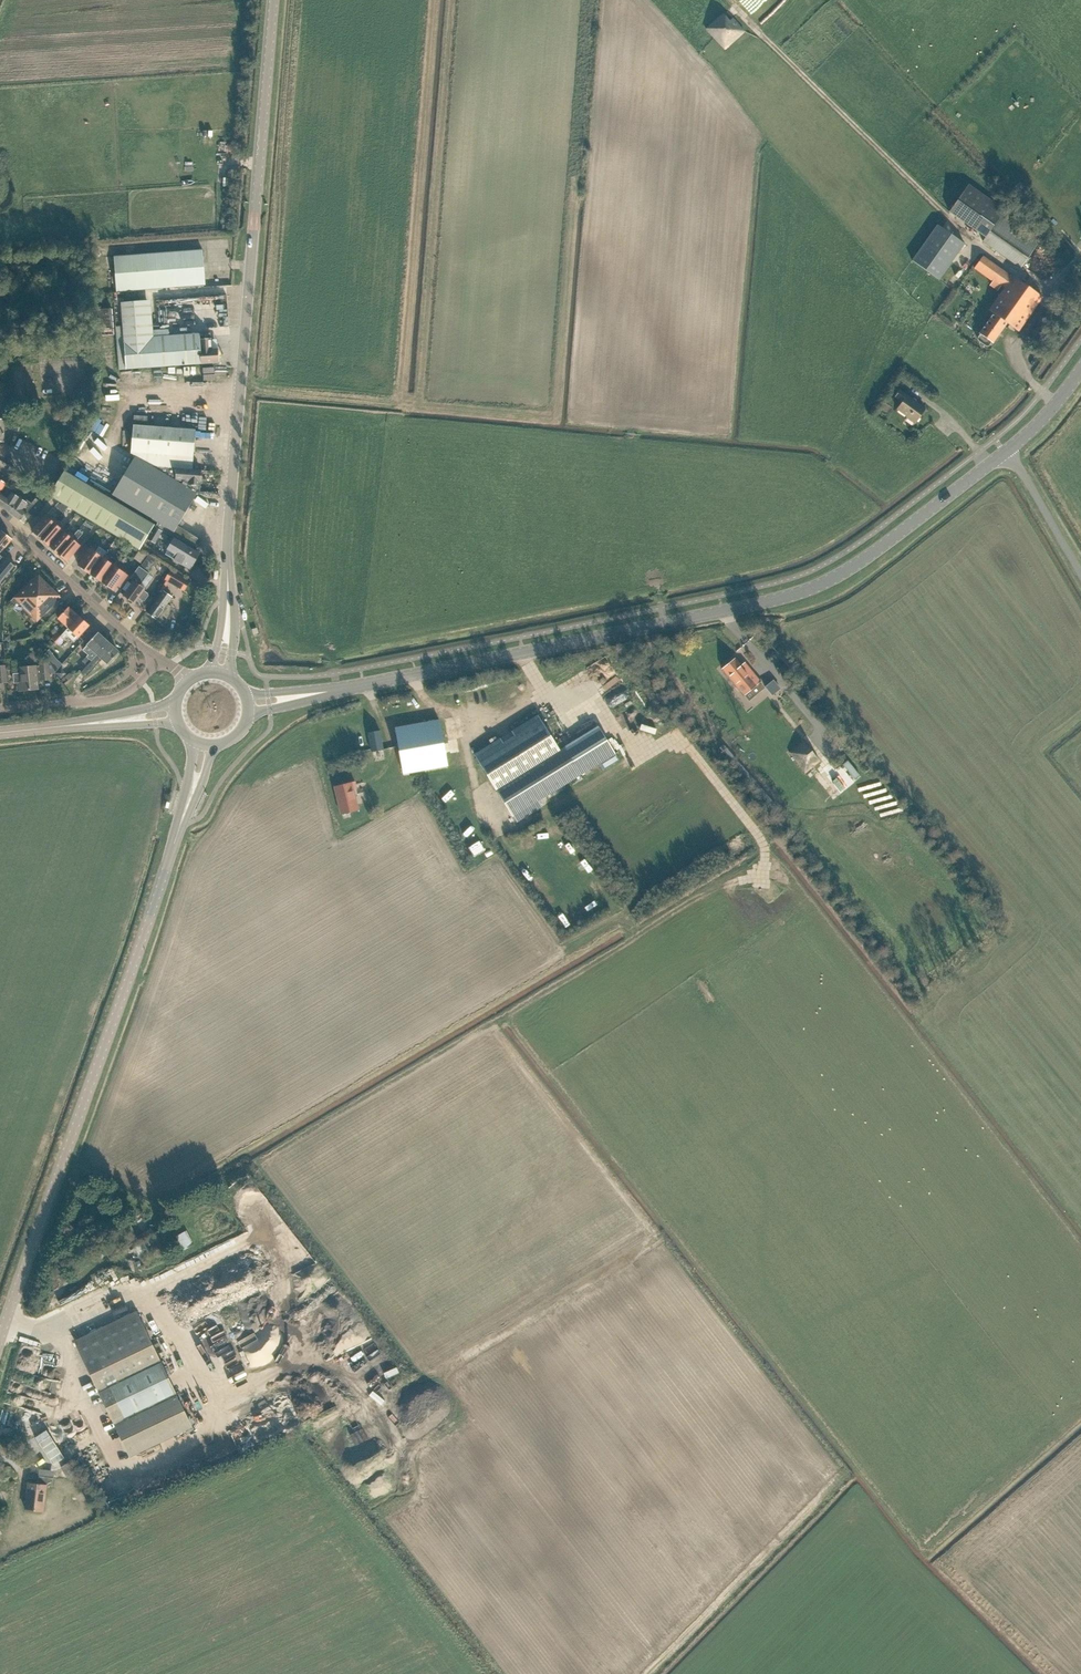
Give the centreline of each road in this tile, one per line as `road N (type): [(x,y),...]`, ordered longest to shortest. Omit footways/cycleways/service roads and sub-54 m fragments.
road 1 (tertiary): [(250,703),(790,596),(853,566),(1005,453)]
road 2 (tertiary): [(221,671),(273,0)]
road 3 (tertiary): [(0,1336),(203,746)]
road 4 (unclassified): [(190,678),(143,647),(0,517)]
road 5 (tertiary): [(0,732),(174,713)]
road 6 (unclassified): [(1005,453),(1080,573)]

